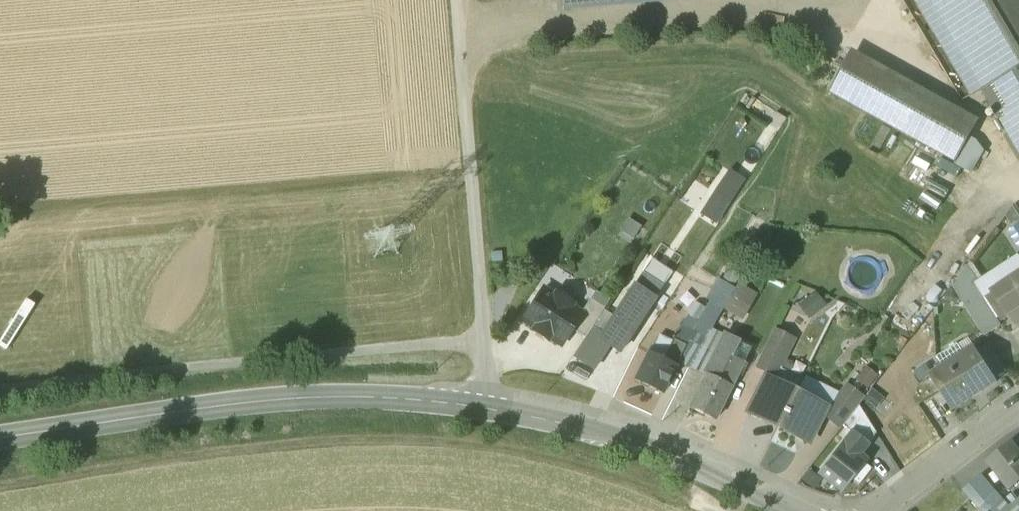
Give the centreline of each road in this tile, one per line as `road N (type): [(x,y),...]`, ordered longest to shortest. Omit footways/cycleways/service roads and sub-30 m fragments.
road 1 (tertiary): [(0,439),(283,400),(446,403),(606,436),(792,510)]
road 2 (track): [(697,510),(517,458),(376,446),(0,491)]
road 3 (track): [(459,50),(797,28),(863,56)]
road 4 (track): [(455,0),(488,409)]
road 5 (residential): [(1018,406),(874,510)]

